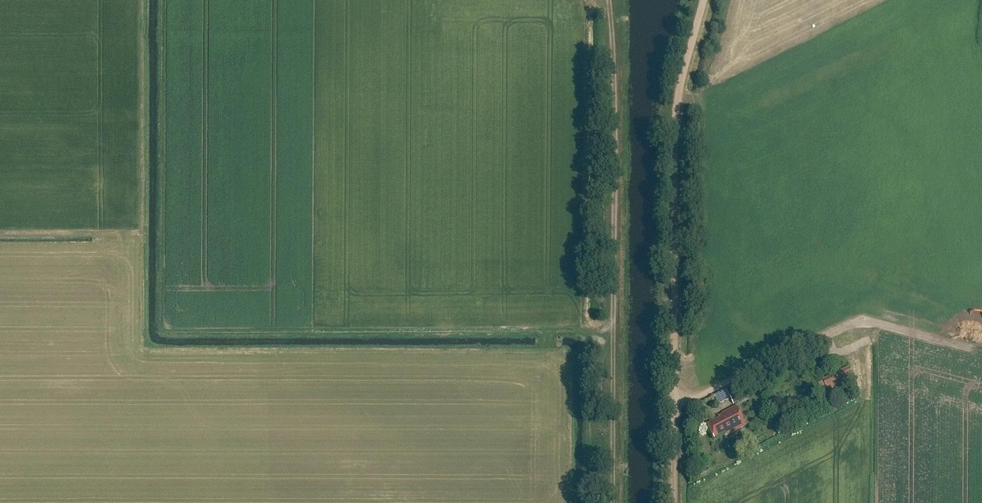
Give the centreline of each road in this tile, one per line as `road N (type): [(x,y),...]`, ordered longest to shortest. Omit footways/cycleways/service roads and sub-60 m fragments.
road 1 (track): [(609,0),(616,502)]

